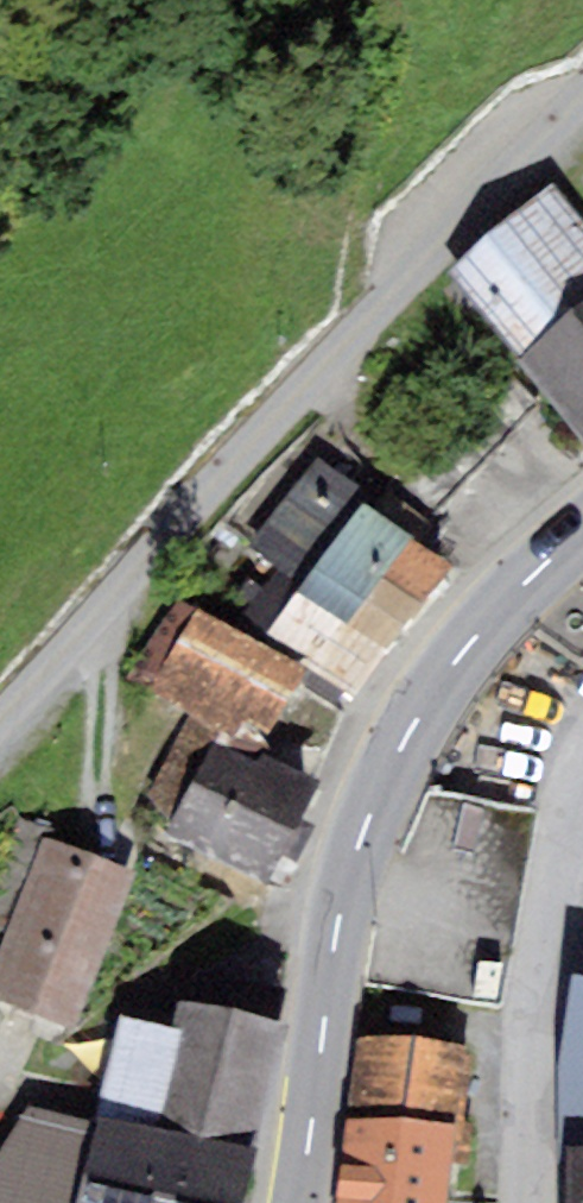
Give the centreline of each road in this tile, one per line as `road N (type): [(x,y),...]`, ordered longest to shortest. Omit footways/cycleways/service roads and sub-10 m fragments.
road 1 (residential): [(582,116),(0,736)]
road 2 (secondary): [(582,521),(496,602),(429,685),(383,761),(352,849),(326,964),(291,1202)]
road 3 (residential): [(582,756),(555,878),(520,1202)]

